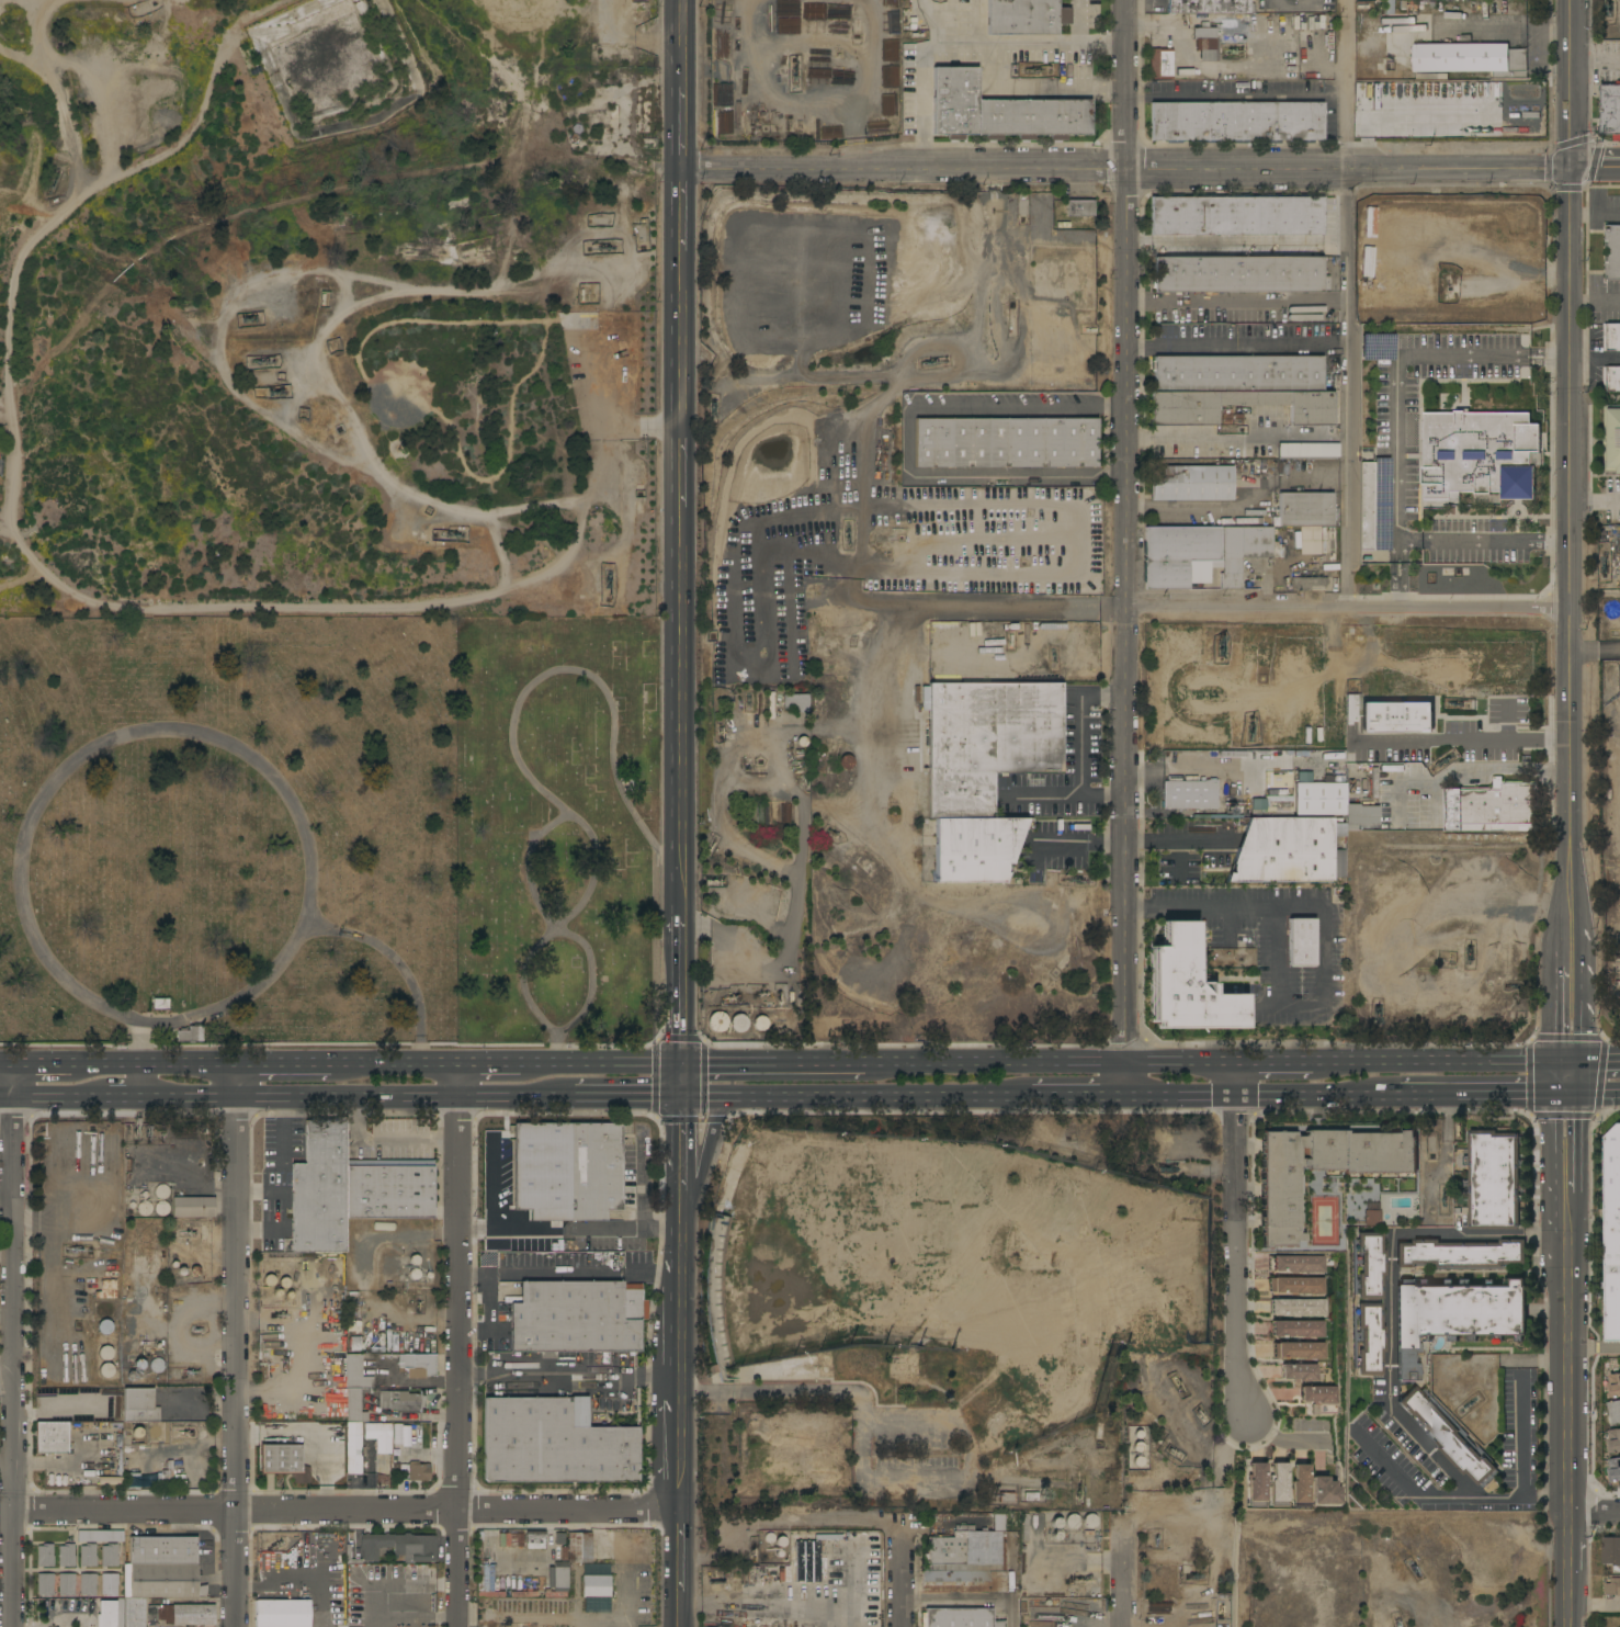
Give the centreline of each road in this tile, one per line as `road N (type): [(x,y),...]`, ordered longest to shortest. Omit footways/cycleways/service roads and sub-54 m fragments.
road 1 (track): [(684,258),(580,265),(446,292),(316,270),(236,286),(215,344),(223,378),(248,406),(317,450),(382,483),(476,513),(517,511),(567,489),(602,456),(616,468),(614,485),(584,541),(560,564),(497,594),(411,605),(128,605),(57,574),(10,523),(15,259),(90,191)]
road 2 (residential): [(1125,1069),(1129,0)]
road 3 (tertiary): [(1568,926),(1572,0)]
road 4 (residential): [(686,172),(1573,170)]
road 5 (residential): [(14,1510),(679,1507)]
road 6 (residential): [(234,1626),(240,1069)]
road 7 (residential): [(456,1626),(458,1069)]
road 8 (residential): [(14,1626),(13,1069)]
road 9 (tertiary): [(1570,1626),(1568,1096)]
road 10 (tertiary): [(682,508),(680,903)]
road 11 (primary): [(1567,1069),(1237,1070)]
road 12 (primary): [(680,1099),(1005,1099)]
road 13 (residential): [(1245,1421),(1236,1363),(1236,1098)]
road 14 (primary): [(146,1099),(458,1099)]
road 15 (primary): [(1125,1069),(886,1071)]
road 16 (primary): [(240,1069),(13,1069)]
road 17 (primary): [(886,1071),(680,1070)]
road 18 (tertiary): [(680,1193),(679,1391)]
road 19 (primary): [(1381,1098),(1568,1096)]
road 20 (tertiary): [(684,258),(683,427)]
road 21 (tertiary): [(680,903),(680,1070)]
road 22 (primary): [(1236,1098),(1381,1098)]
road 23 (primary): [(556,1098),(680,1099)]
road 24 (primary): [(1005,1099),(1125,1099)]

